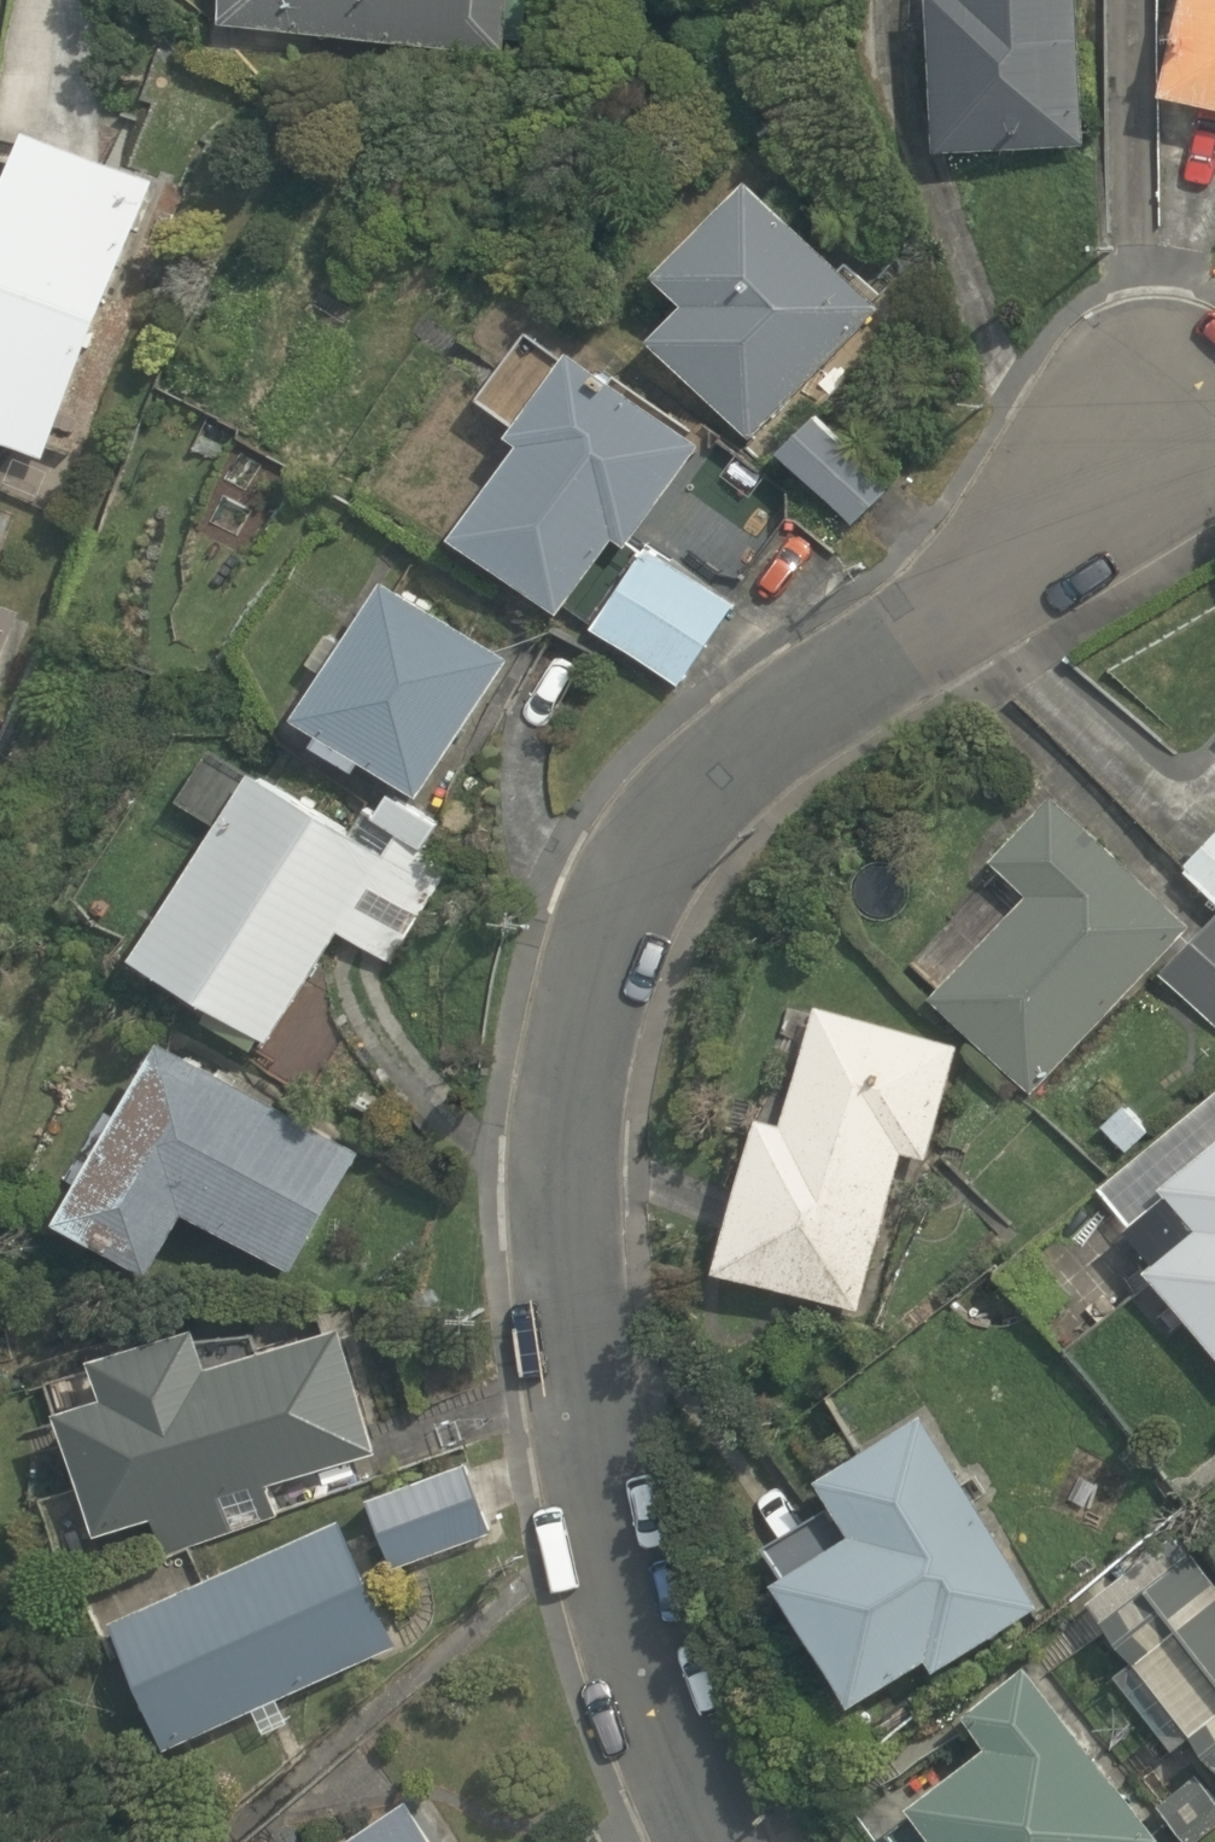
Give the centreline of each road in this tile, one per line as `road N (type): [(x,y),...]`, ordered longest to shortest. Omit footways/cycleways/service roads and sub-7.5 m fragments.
road 1 (residential): [(712,1841),(652,1732),(592,1563),(555,1271),(573,1115),(602,987),(694,815),(799,724),(1033,548),(1146,432)]

